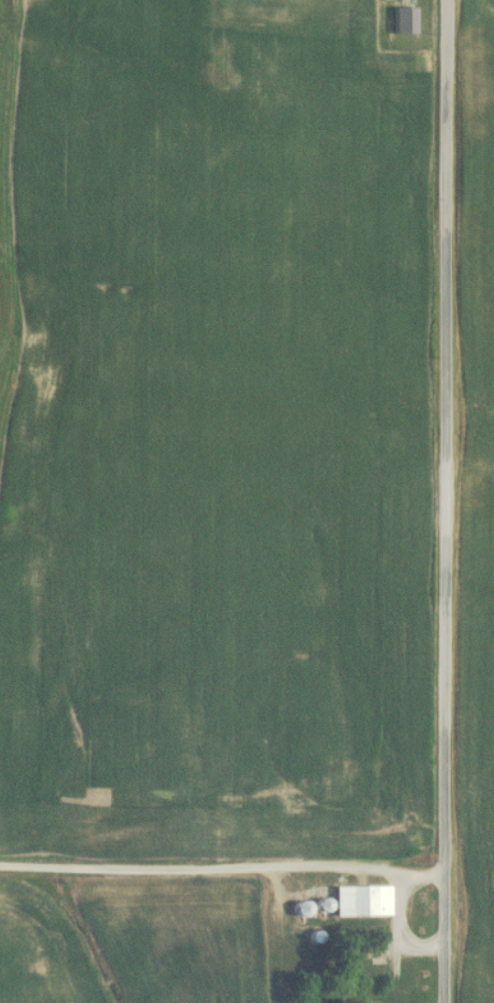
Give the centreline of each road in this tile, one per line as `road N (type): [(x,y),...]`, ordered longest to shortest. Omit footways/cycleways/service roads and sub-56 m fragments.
road 1 (residential): [(442,1002),(447,0)]

